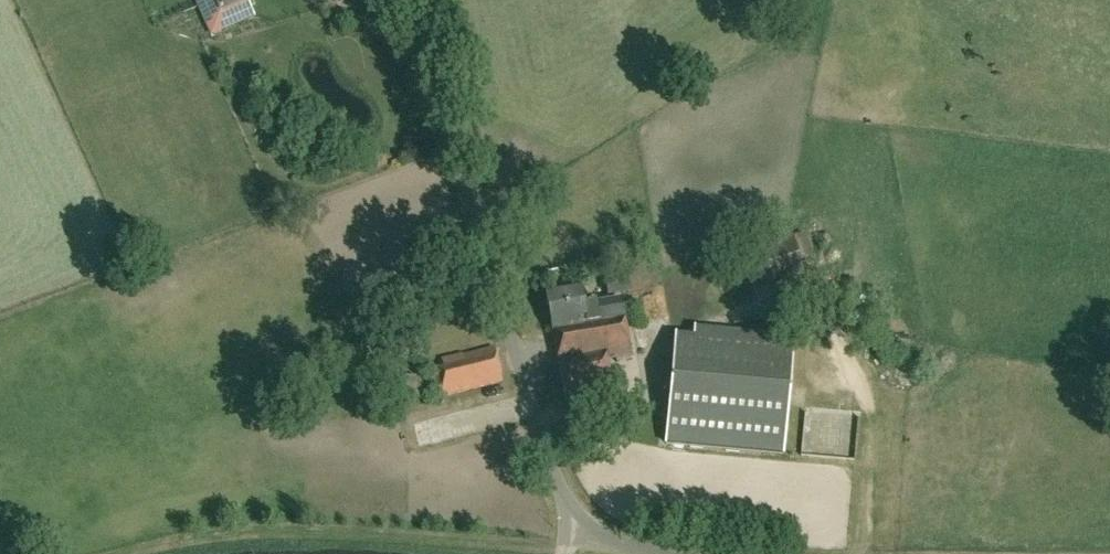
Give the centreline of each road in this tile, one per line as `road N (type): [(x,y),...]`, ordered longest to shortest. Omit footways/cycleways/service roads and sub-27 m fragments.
road 1 (unclassified): [(573,518),(479,237),(421,0)]

